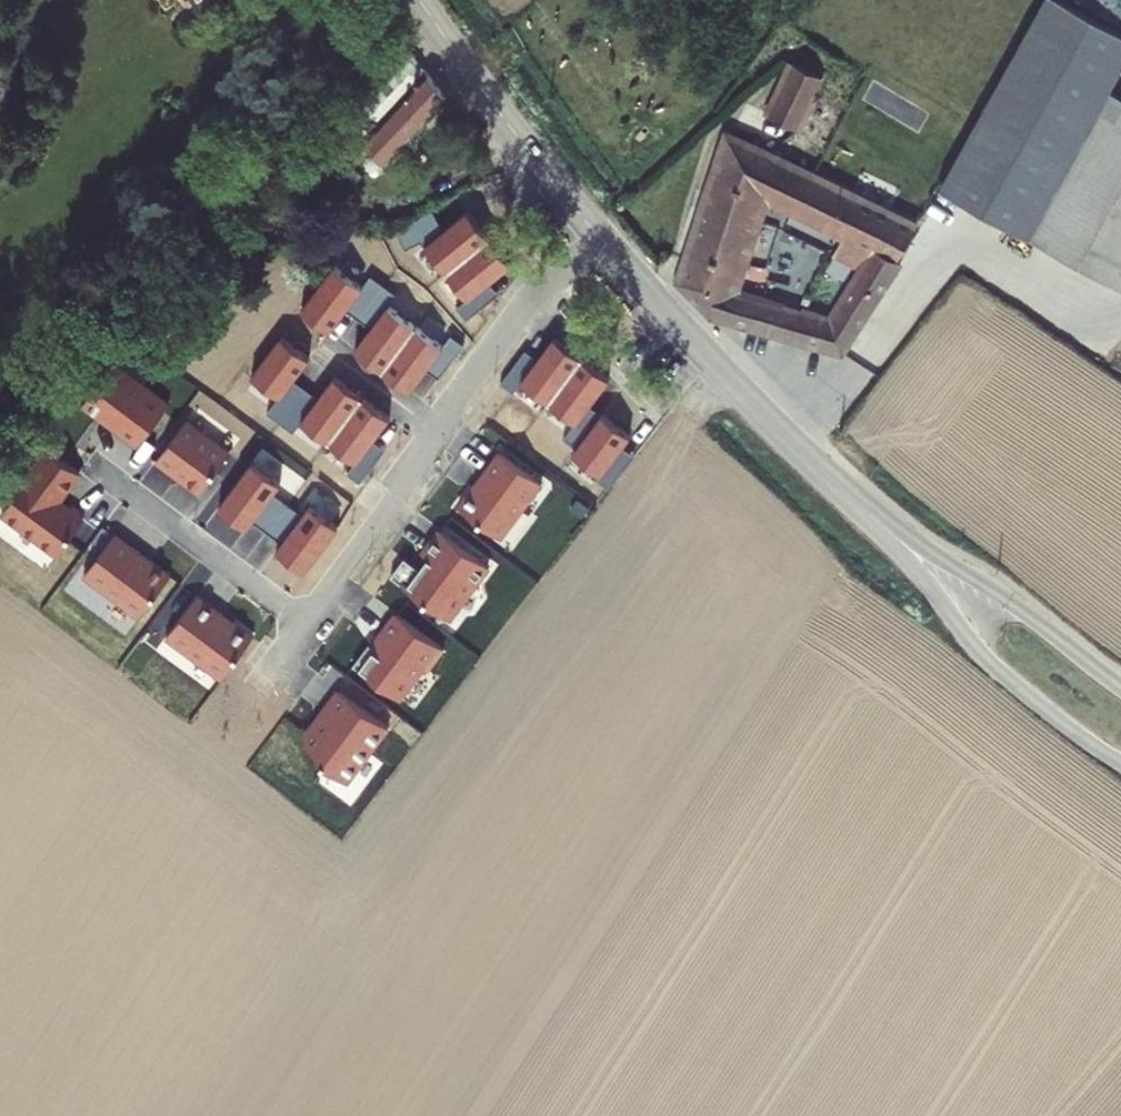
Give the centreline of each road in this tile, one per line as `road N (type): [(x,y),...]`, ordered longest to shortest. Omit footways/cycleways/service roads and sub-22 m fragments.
road 1 (residential): [(310,625),(511,324),(604,241)]
road 2 (residential): [(856,501),(991,662),(1120,763)]
road 3 (residential): [(856,501),(604,241)]
road 4 (residential): [(1120,684),(856,501)]
road 5 (residential): [(604,241),(420,0)]
road 6 (residential): [(310,625),(94,466)]

